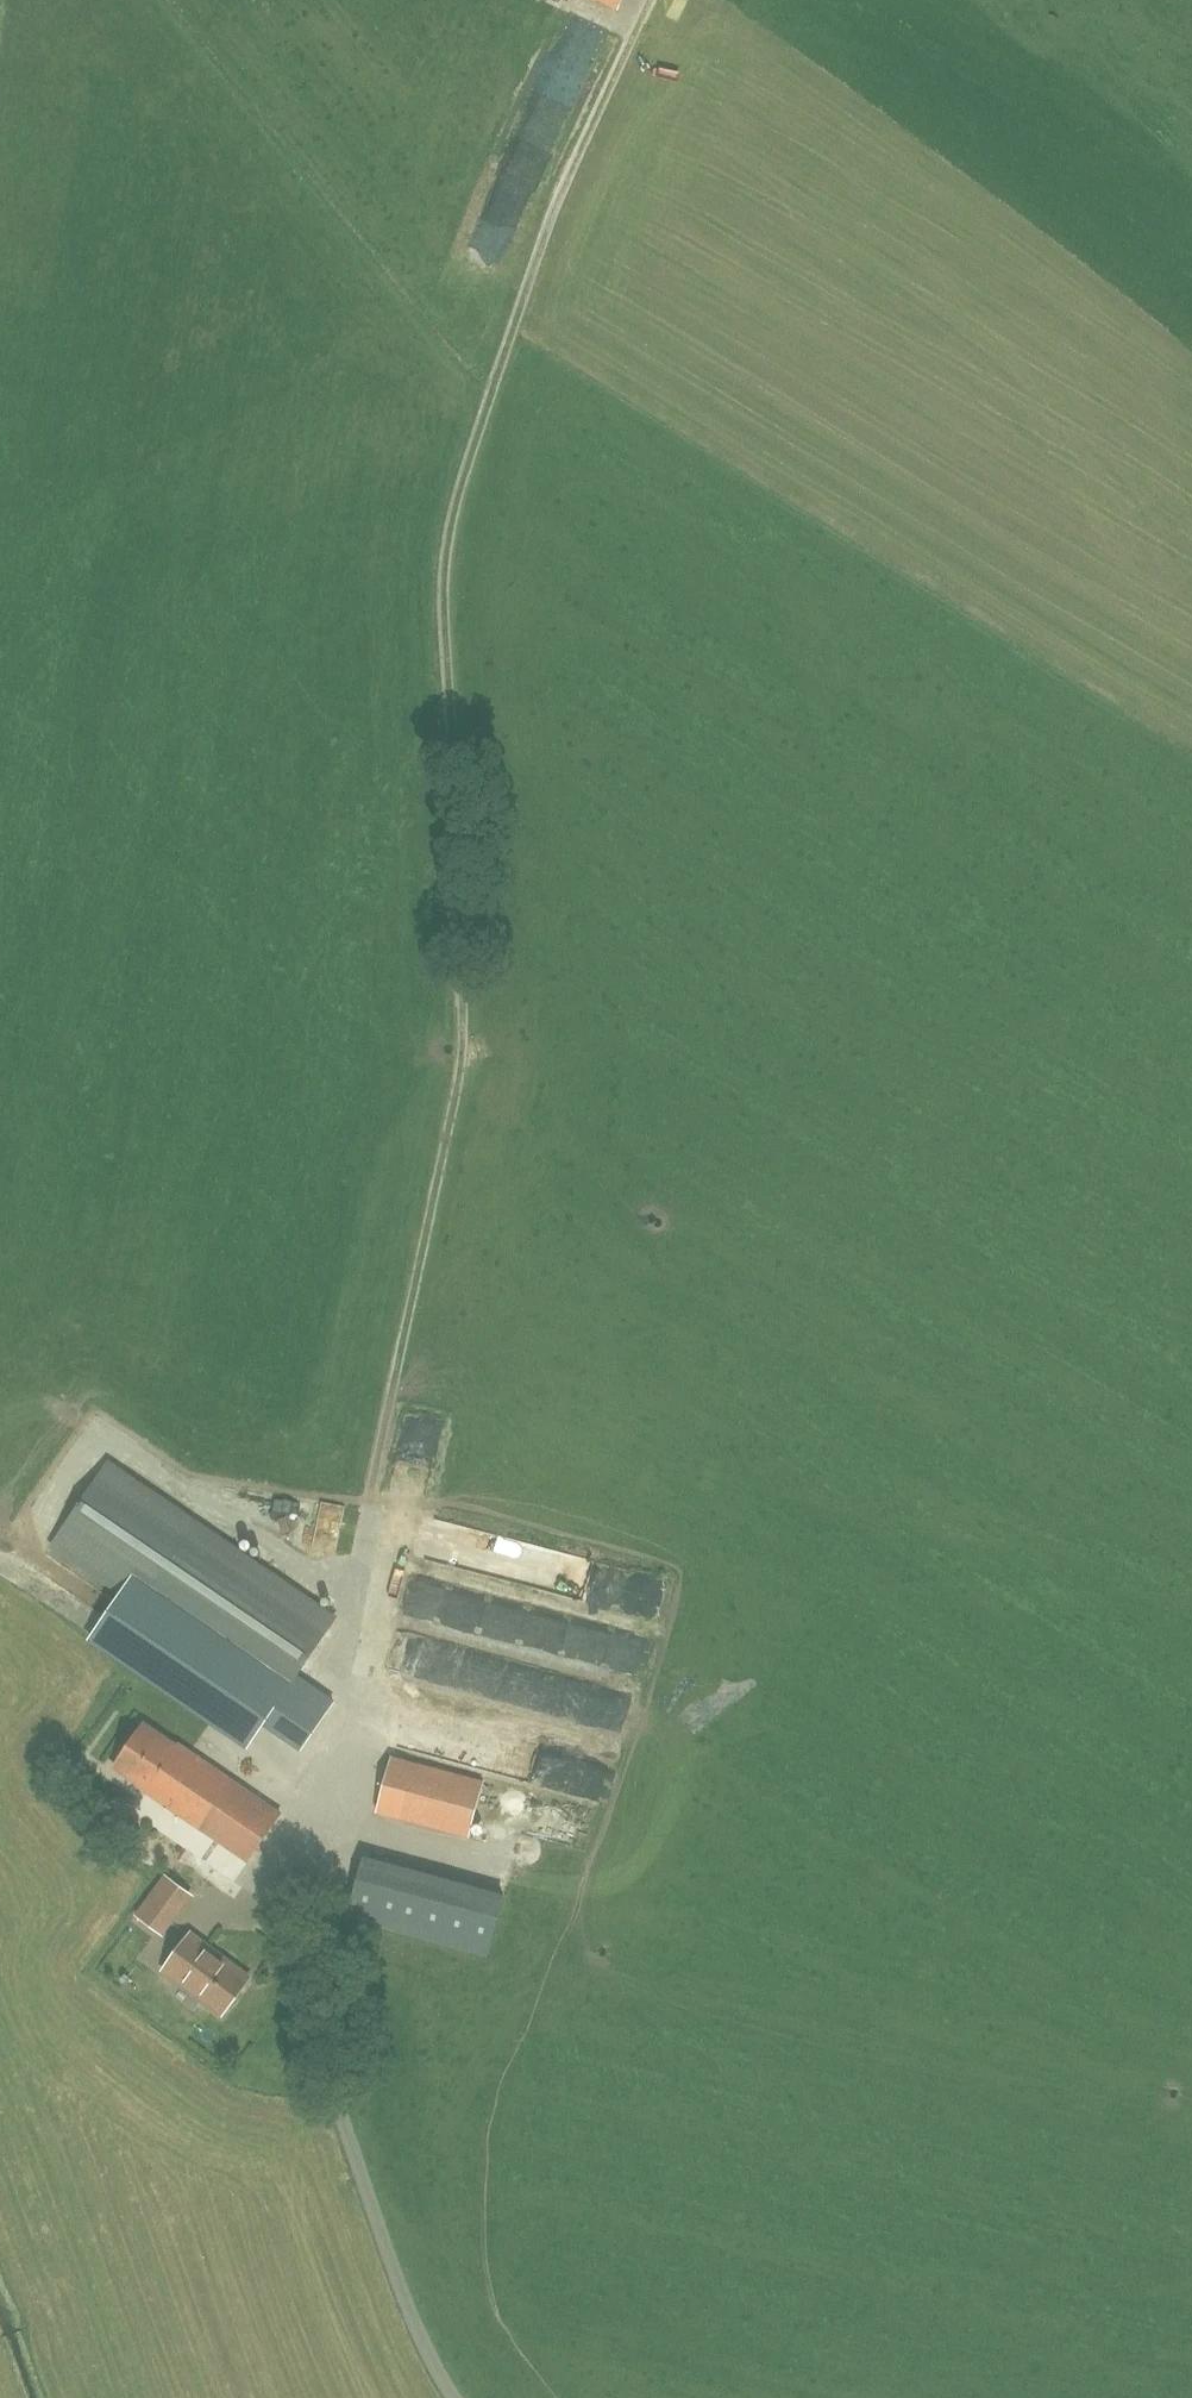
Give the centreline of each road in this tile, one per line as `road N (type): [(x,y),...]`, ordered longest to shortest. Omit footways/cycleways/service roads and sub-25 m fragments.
road 1 (track): [(333,2063),(288,1910),(350,1715),(366,1517),(460,1055),(450,522),(542,234),(649,0)]
road 2 (unclassified): [(470,2397),(420,2316),(333,2063)]

